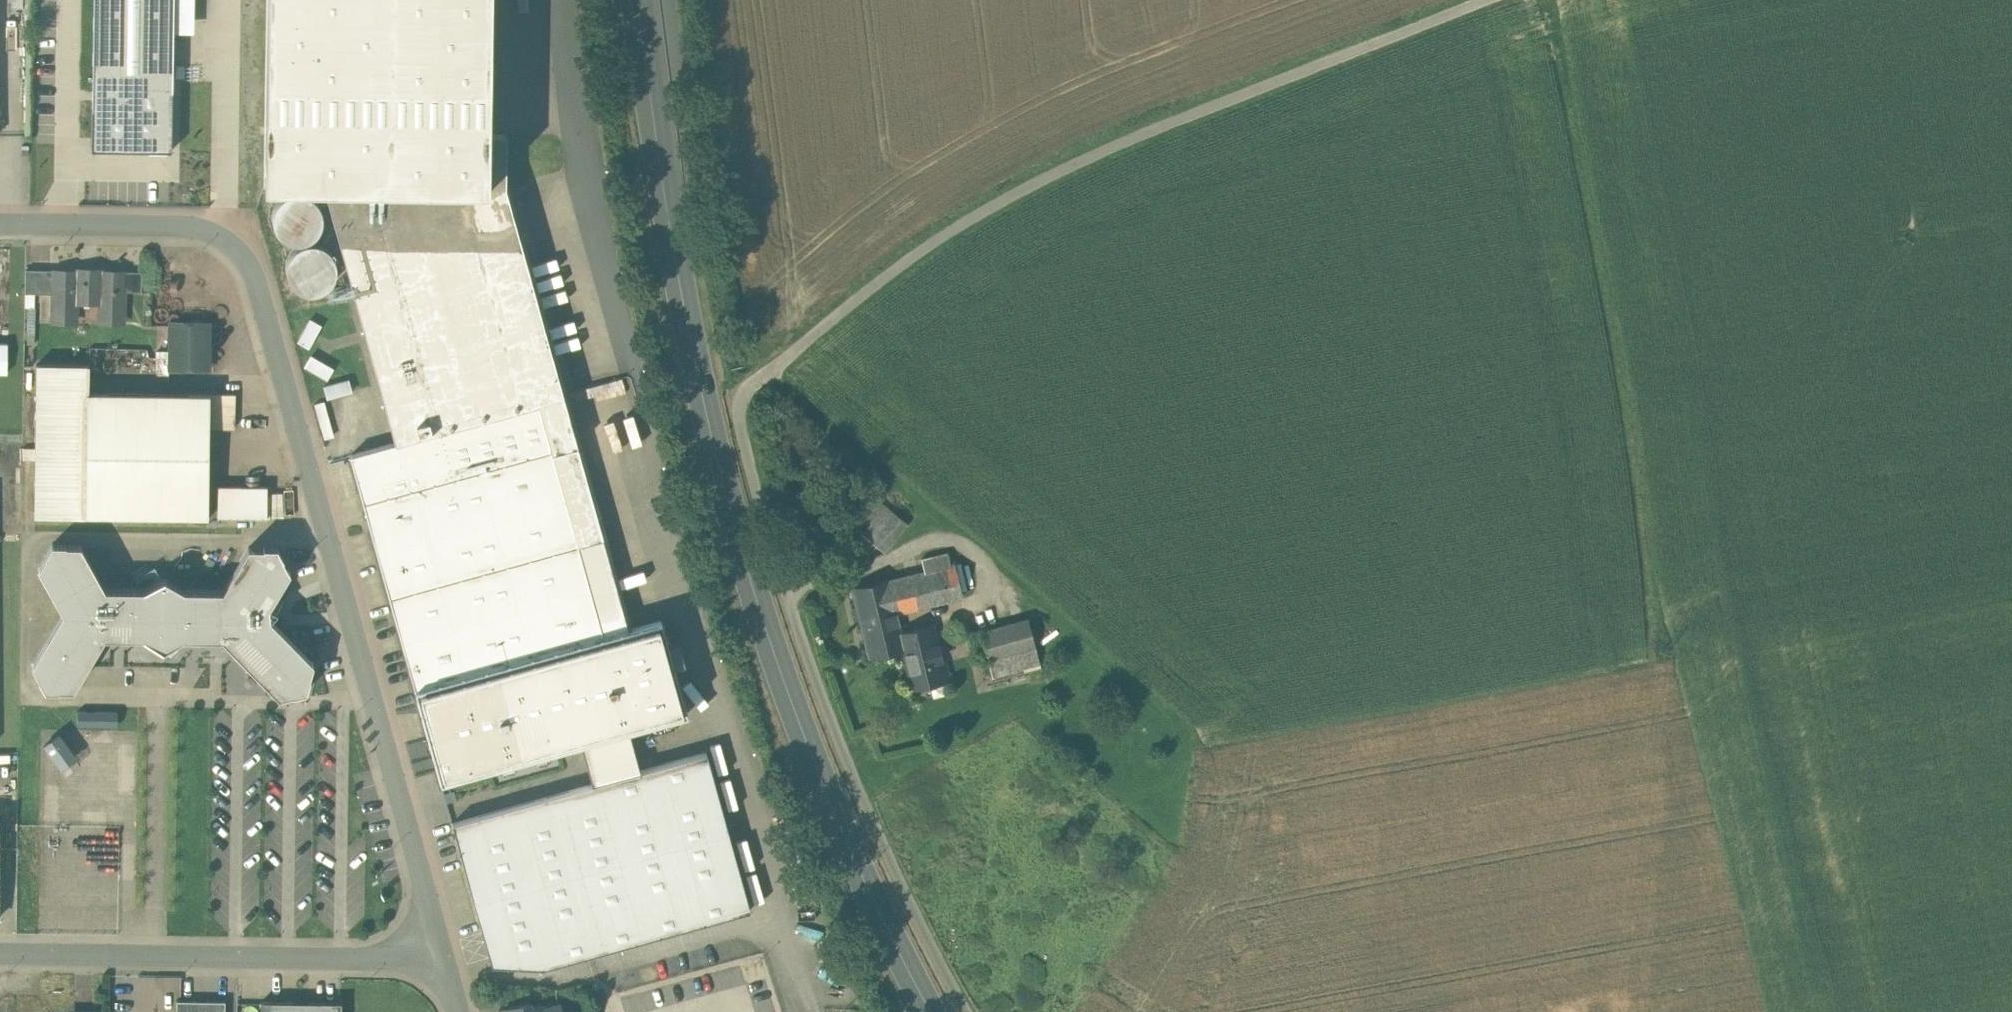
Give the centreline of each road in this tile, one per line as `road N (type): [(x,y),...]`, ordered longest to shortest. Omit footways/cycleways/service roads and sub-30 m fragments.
road 1 (primary): [(640,0),(710,443),(759,614),(852,848),(935,1011)]
road 2 (residential): [(0,224),(197,226),(235,245),(256,275),(435,954)]
road 3 (residential): [(0,951),(435,954)]

